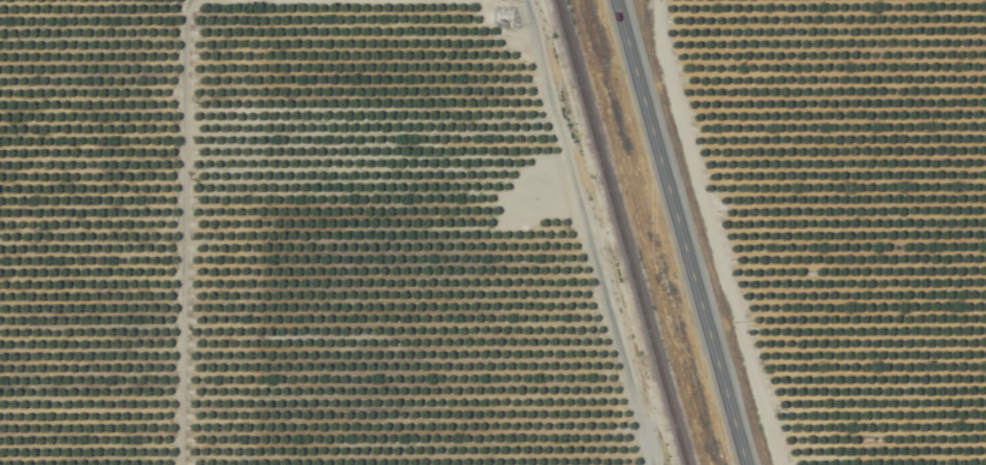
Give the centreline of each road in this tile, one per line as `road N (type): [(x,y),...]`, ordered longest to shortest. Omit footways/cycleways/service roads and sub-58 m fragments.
road 1 (primary): [(740,464),(611,0)]
road 2 (track): [(192,0),(178,19),(173,464)]

